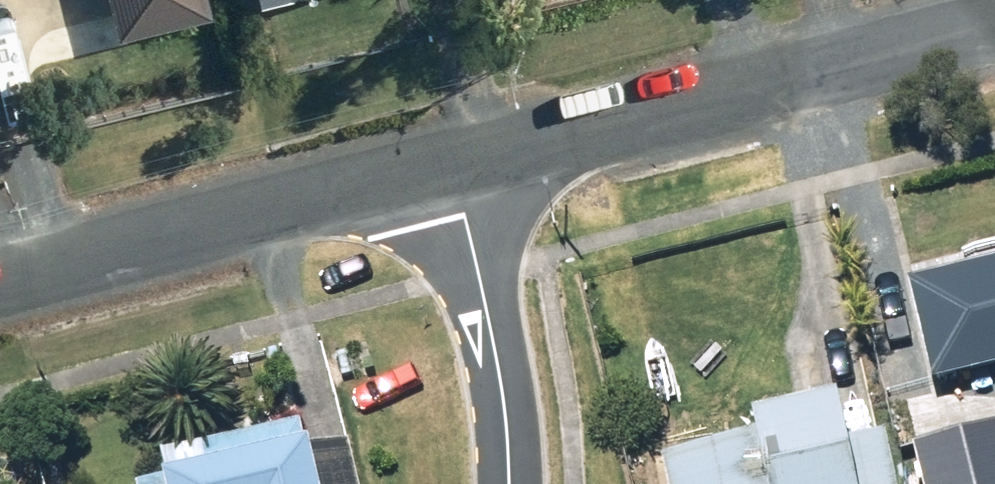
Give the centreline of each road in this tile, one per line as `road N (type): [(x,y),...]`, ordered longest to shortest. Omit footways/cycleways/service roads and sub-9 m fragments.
road 1 (residential): [(994,33),(453,170)]
road 2 (residential): [(453,170),(0,284)]
road 3 (residential): [(506,483),(489,318),(453,170)]

